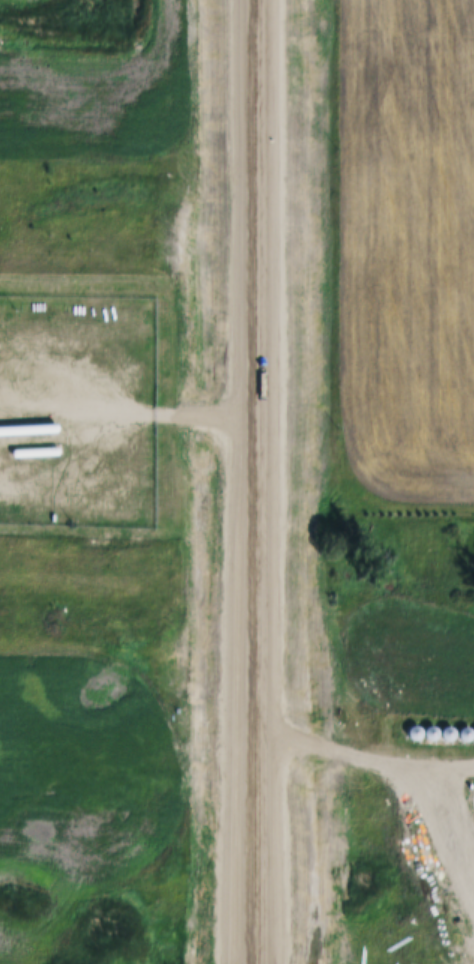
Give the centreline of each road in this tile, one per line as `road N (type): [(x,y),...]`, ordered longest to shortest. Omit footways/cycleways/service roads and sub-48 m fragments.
road 1 (primary): [(257,0),(258,963)]

